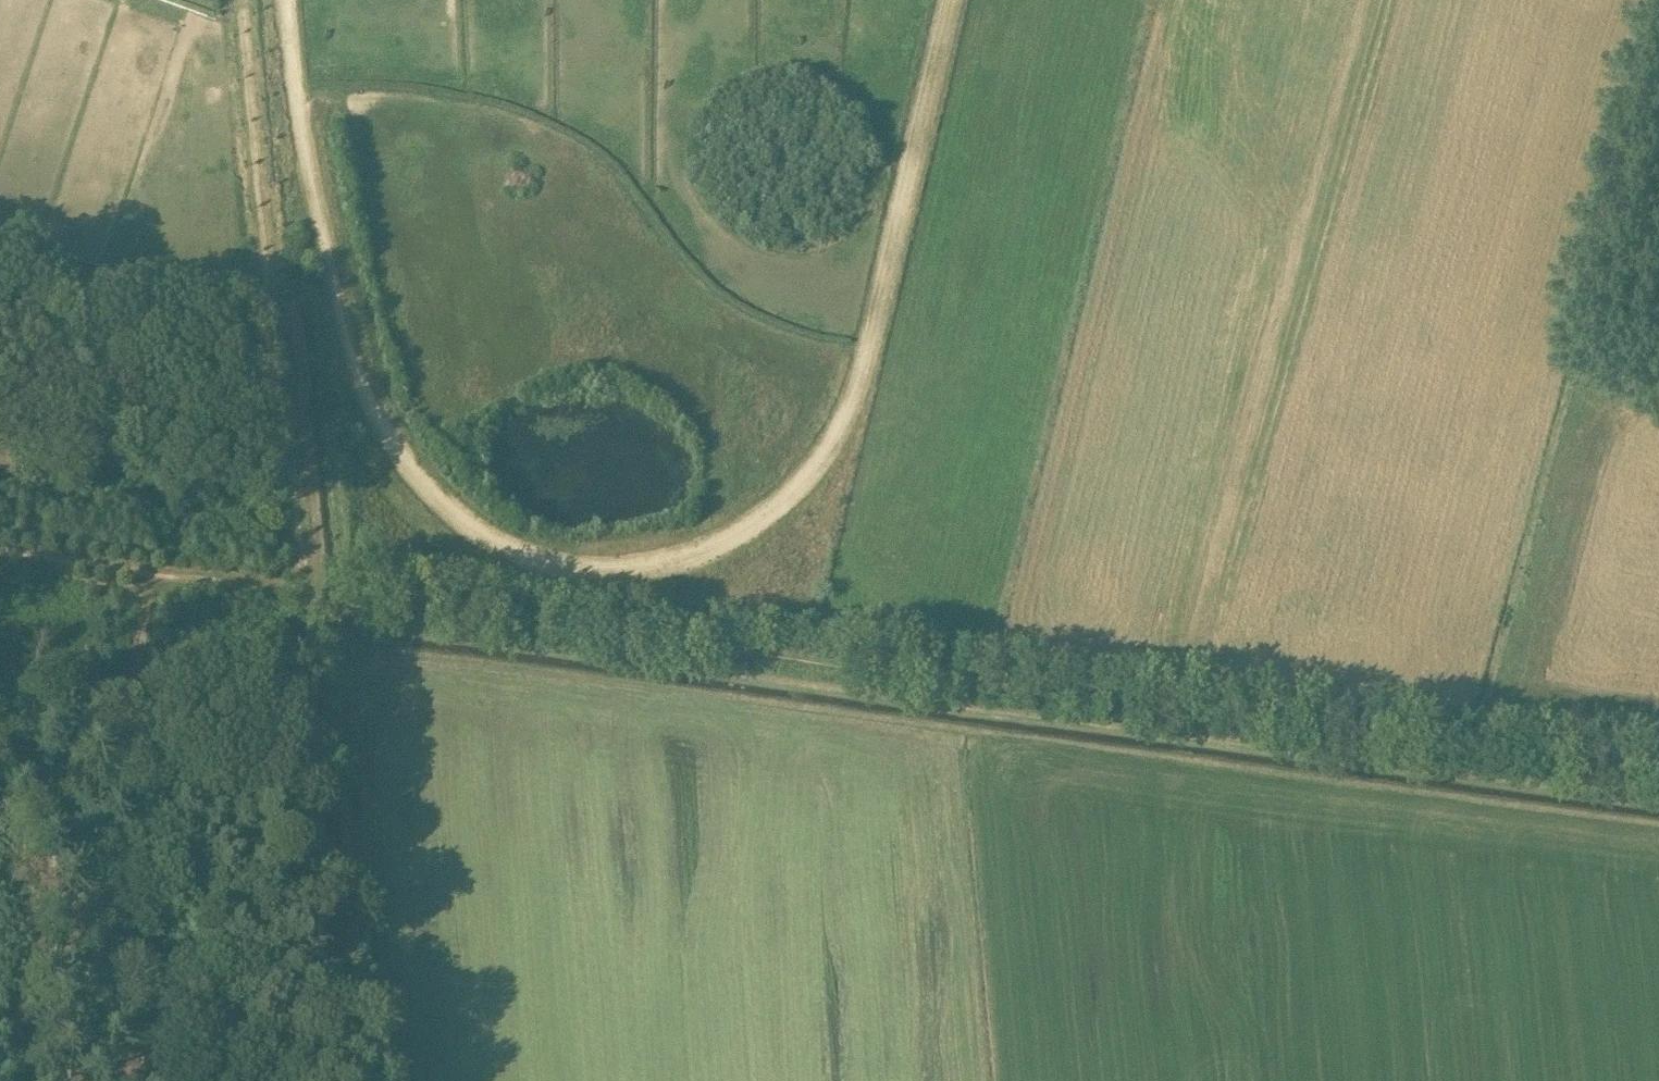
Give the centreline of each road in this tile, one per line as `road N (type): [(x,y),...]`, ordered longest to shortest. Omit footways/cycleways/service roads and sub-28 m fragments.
road 1 (track): [(286,0),(328,252),(381,426),(447,507),(485,537),(532,562),(580,570),(687,555),(742,528),(780,502),(851,411),(951,0)]

